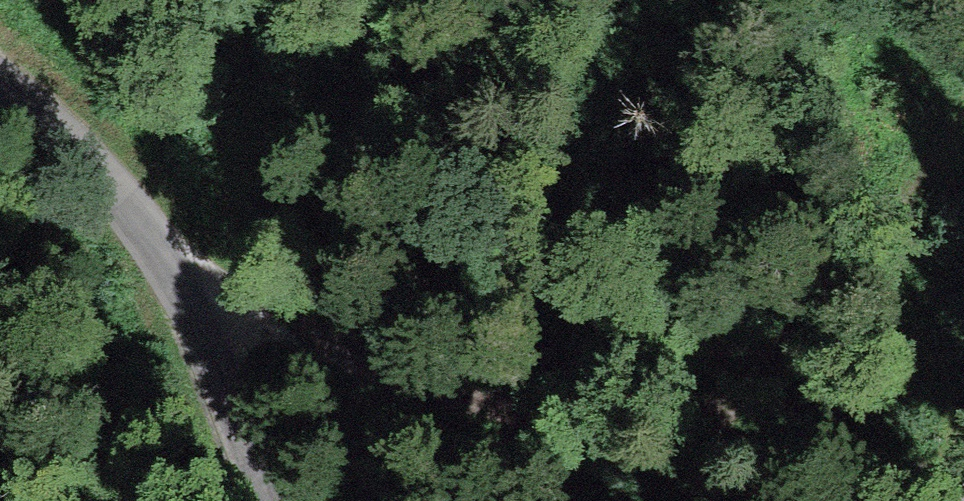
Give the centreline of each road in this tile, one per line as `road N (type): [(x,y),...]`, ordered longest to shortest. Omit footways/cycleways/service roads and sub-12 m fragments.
road 1 (track): [(963,489),(502,411),(301,333),(200,315)]
road 2 (unclassified): [(273,500),(200,315),(159,248),(102,168),(0,73)]
road 3 (track): [(673,446),(744,393),(794,341),(886,238),(963,127)]
road 4 (track): [(886,238),(904,315),(963,437)]

